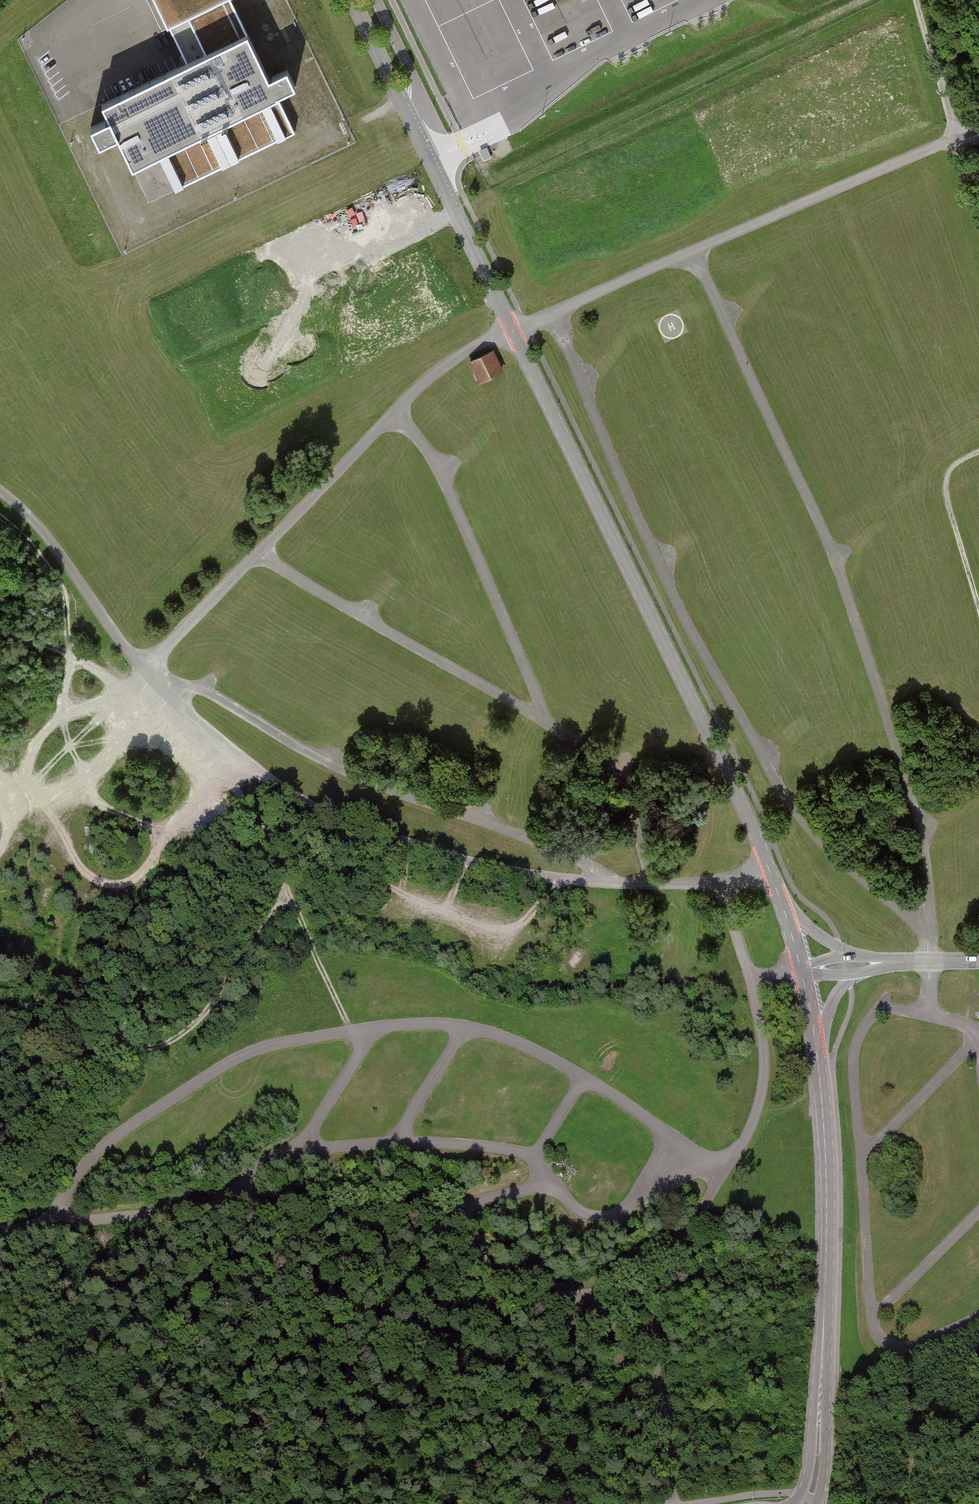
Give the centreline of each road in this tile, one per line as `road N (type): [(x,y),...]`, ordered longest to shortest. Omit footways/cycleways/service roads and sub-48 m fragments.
road 1 (unclassified): [(786,915),(726,773),(351,0)]
road 2 (track): [(978,130),(461,356),(394,412),(143,672)]
road 3 (track): [(48,1223),(107,1142),(237,1057),(282,1042),(426,1021),(524,1043),(689,1147),(731,1164)]
road 4 (track): [(929,961),(909,915),(833,854),(783,793),(659,561),(553,314)]
road 5 (track): [(693,253),(834,555),(920,827),(929,961)]
road 6 (track): [(143,672),(272,780),(336,818),(508,872),(615,884),(720,882),(751,975)]
road 7 (track): [(48,1223),(219,1202),(299,1149),(395,1142),(518,1151),(538,1159),(571,1202),(599,1217),(644,1195),(689,1147)]
road 8 (track): [(394,412),(433,458),(551,725),(605,758),(630,794),(651,885)]
road 9 (track): [(929,961),(927,1014),(876,1013),(854,1048),(875,1329),(895,1347),(913,1347),(978,1320)]
road 10 (track): [(615,884),(562,852),(355,781),(205,692),(143,672)]
road 11 (unclassified): [(806,1503),(827,1318),(815,1050)]
road 12 (track): [(0,932),(46,975),(69,1012),(114,1040),(159,1046),(202,1018),(302,861)]
road 13 (track): [(550,878),(535,915),(515,926),(302,861),(263,836),(233,749)]
road 14 (track): [(263,836),(114,1040),(0,1166)]
road 15 (track): [(552,1181),(451,1211),(546,1287),(573,1297),(597,1322),(652,1335)]
road 16 (track): [(0,780),(57,824),(76,862),(102,884),(125,885),(141,875),(233,749)]
road 17 (track): [(551,725),(256,555)]
road 18 (track): [(469,1229),(371,1205),(219,1202)]
road 19 (track): [(0,850),(32,805),(83,783),(165,691)]
road 20 (track): [(143,672),(44,532),(0,492)]
road 21 (track): [(978,217),(913,0)]
road 22 (track): [(124,686),(73,660),(63,589),(40,555),(0,520)]
road 23 (track): [(861,1161),(960,1057),(975,1029),(978,1051)]
road 24 (track): [(731,1164),(765,1081),(751,975)]
road 25 (track): [(731,1164),(683,1232),(652,1335)]
road 26 (track): [(0,788),(22,773),(45,732),(143,672)]
road 27 (track): [(978,614),(946,492),(954,465),(978,452)]
road 28 (track): [(652,1335),(680,1503)]
road 29 (track): [(286,888),(350,1030)]
road 30 (track): [(874,1316),(978,1211)]
road 31 (track): [(299,1149),(377,1026)]
road 32 (track): [(395,1142),(466,1026)]
road 33 (track): [(66,717),(73,660),(0,637)]
road 34 (unclassified): [(815,1050),(833,997),(849,981),(894,962)]
road 35 (track): [(0,1389),(47,1503)]

